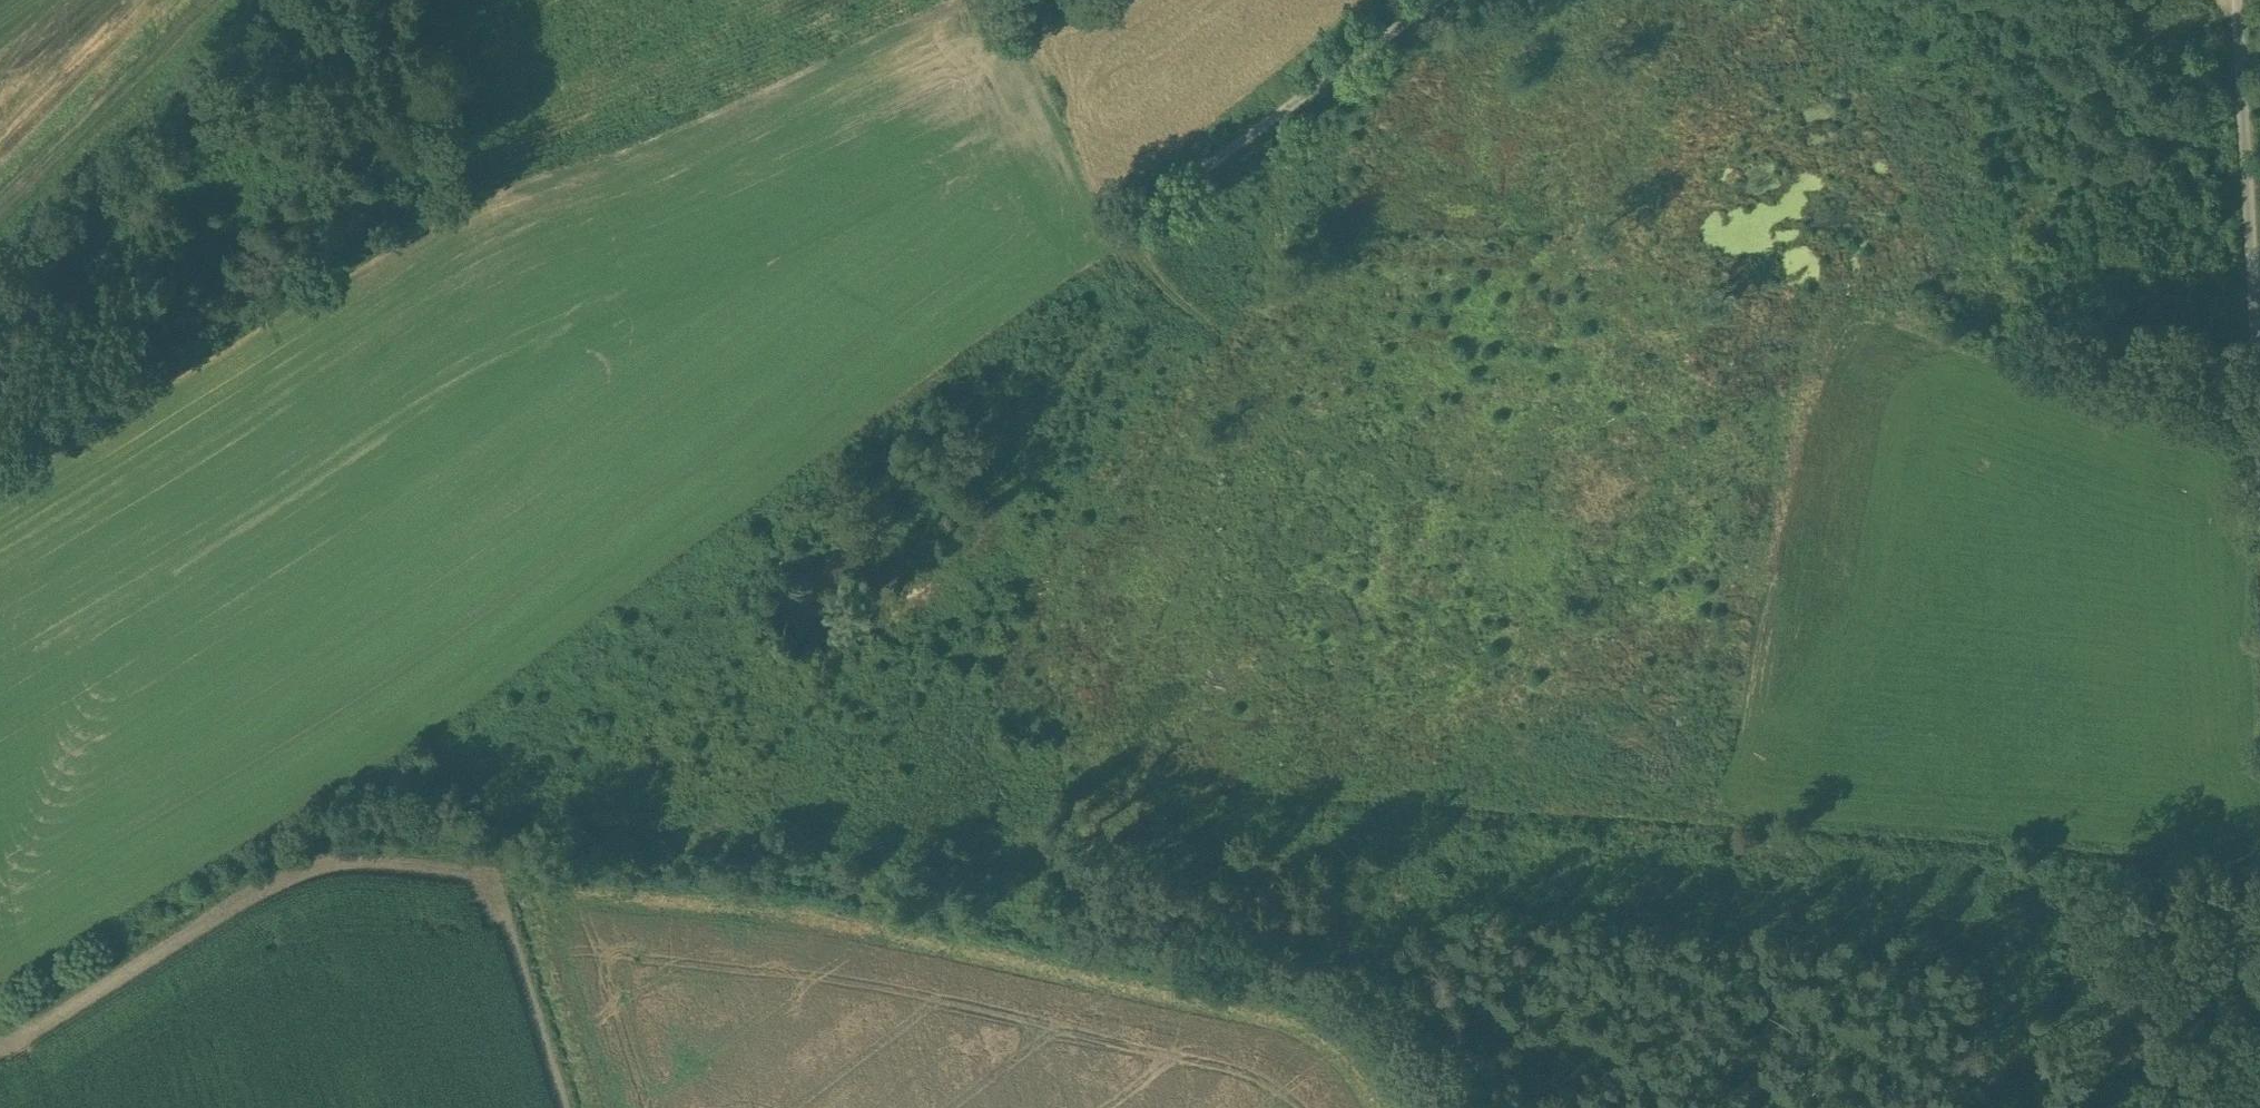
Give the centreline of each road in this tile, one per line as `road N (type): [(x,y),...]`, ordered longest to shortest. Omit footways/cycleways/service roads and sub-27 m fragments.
road 1 (track): [(549,444),(903,169),(1001,104),(1068,97),(1103,128),(1158,151),(1229,153)]
road 2 (unclassified): [(2259,484),(2237,0)]
road 3 (track): [(1080,252),(1131,230),(1439,0)]

